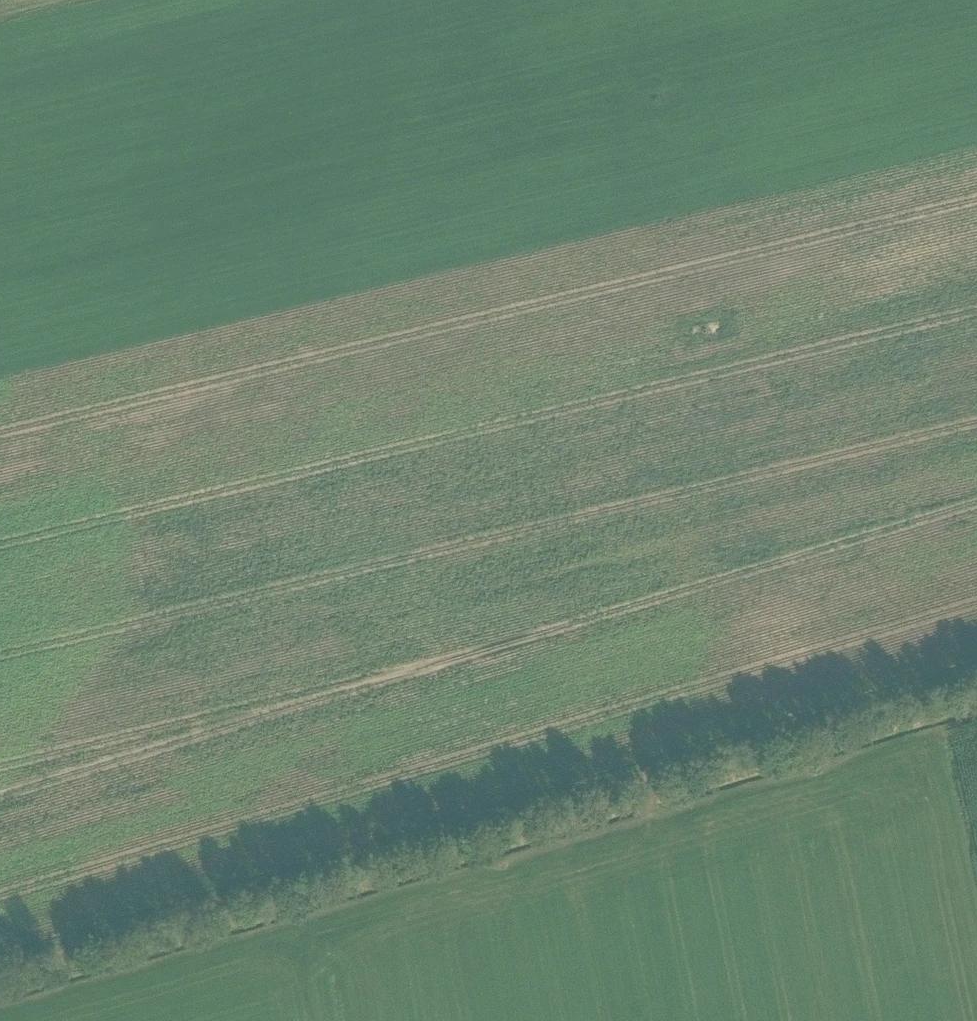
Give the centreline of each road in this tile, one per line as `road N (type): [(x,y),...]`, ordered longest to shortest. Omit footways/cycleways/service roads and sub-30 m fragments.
road 1 (track): [(0,960),(976,684)]

